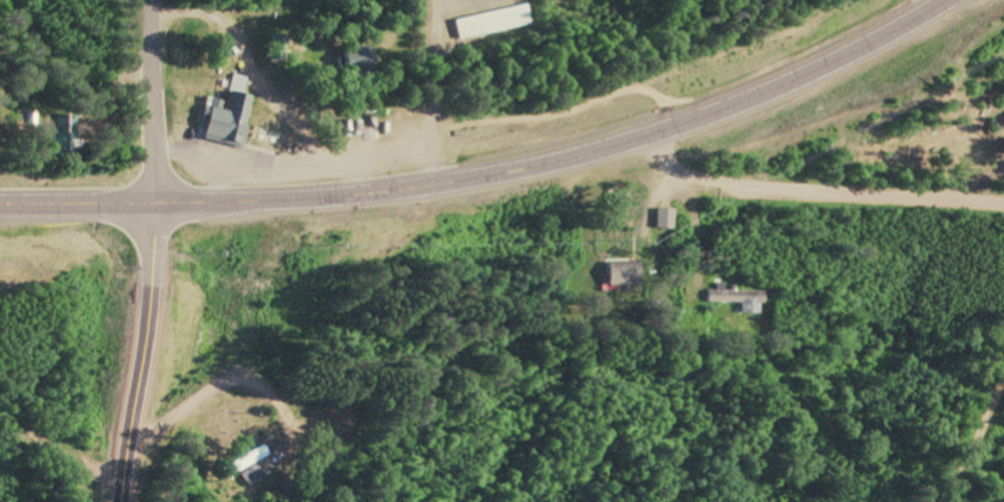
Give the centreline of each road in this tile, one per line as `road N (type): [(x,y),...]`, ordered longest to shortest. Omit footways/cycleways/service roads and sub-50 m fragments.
road 1 (primary): [(946,0),(802,75),(698,117),(559,158),(373,192),(0,198)]
road 2 (residential): [(615,142),(691,191),(1003,208)]
road 3 (secondary): [(125,501),(165,199)]
road 4 (residential): [(164,0),(165,199)]

